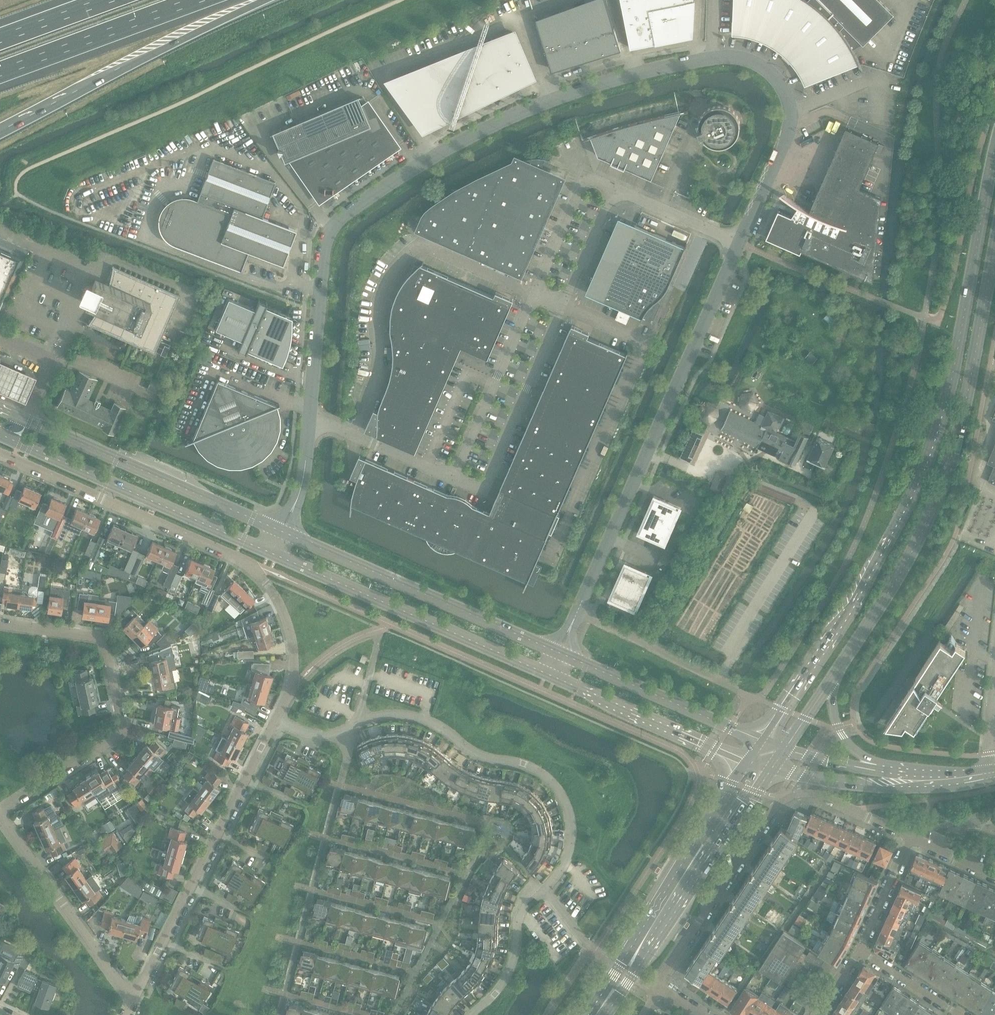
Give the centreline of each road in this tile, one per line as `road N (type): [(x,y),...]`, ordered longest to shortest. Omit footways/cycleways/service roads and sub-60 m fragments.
road 1 (unclassified): [(311,417),(332,227),(432,157),(540,106),(675,64),(727,56),(762,67),(785,92),(791,128),(740,244)]
road 2 (secondary): [(994,146),(928,460),(883,552),(759,739)]
road 3 (secondary): [(840,667),(908,561),(942,485),(994,248)]
road 4 (residential): [(276,721),(292,685),(294,649),(280,604),(259,574),(0,454)]
road 5 (residential): [(700,1014),(659,989),(663,976),(782,801),(826,796),(912,837)]
road 6 (unclassified): [(578,612),(740,244)]
road 7 (residential): [(544,891),(566,862),(573,834),(552,781),(527,765),(477,753),(424,720),(377,716),(349,728)]
road 8 (residential): [(0,624),(101,638),(123,729),(0,810)]
road 9 (unclassified): [(536,291),(419,243),(396,263),(382,296),(379,375),(356,435)]
road 10 (residential): [(134,998),(276,721)]
road 11 (secondary): [(272,554),(550,675)]
road 12 (secondary): [(559,653),(281,532)]
road 13 (motorway): [(0,131),(268,0)]
road 14 (residential): [(349,728),(351,747),(281,1014)]
road 15 (secondary): [(4,436),(272,554)]
road 16 (secondary): [(281,532),(25,419)]
road 17 (residential): [(134,998),(0,813)]
road 18 (secondary): [(759,739),(559,653)]
road 19 (secondary): [(550,675),(745,762)]
road 20 (motorway): [(0,73),(198,0)]
road 21 (unclassified): [(482,490),(565,302)]
road 22 (unclassified): [(536,291),(454,477)]
road 23 (residential): [(754,699),(578,612)]
road 24 (unclassified): [(613,190),(583,178),(536,291)]
road 25 (residential): [(473,1014),(505,980),(521,912),(544,891)]
road 26 (unclassified): [(740,244),(613,190)]
road 27 (secondary): [(893,777),(842,734),(833,691),(840,667)]
road 28 (residential): [(912,837),(859,950)]
road 29 (secondary): [(773,767),(866,786),(893,777)]
road 30 (residential): [(640,948),(594,950),(544,891)]
road 31 (unclassified): [(565,302),(613,190)]
road 32 (unclassified): [(25,419),(51,360),(0,337)]
road 33 (residential): [(960,1014),(859,950)]

